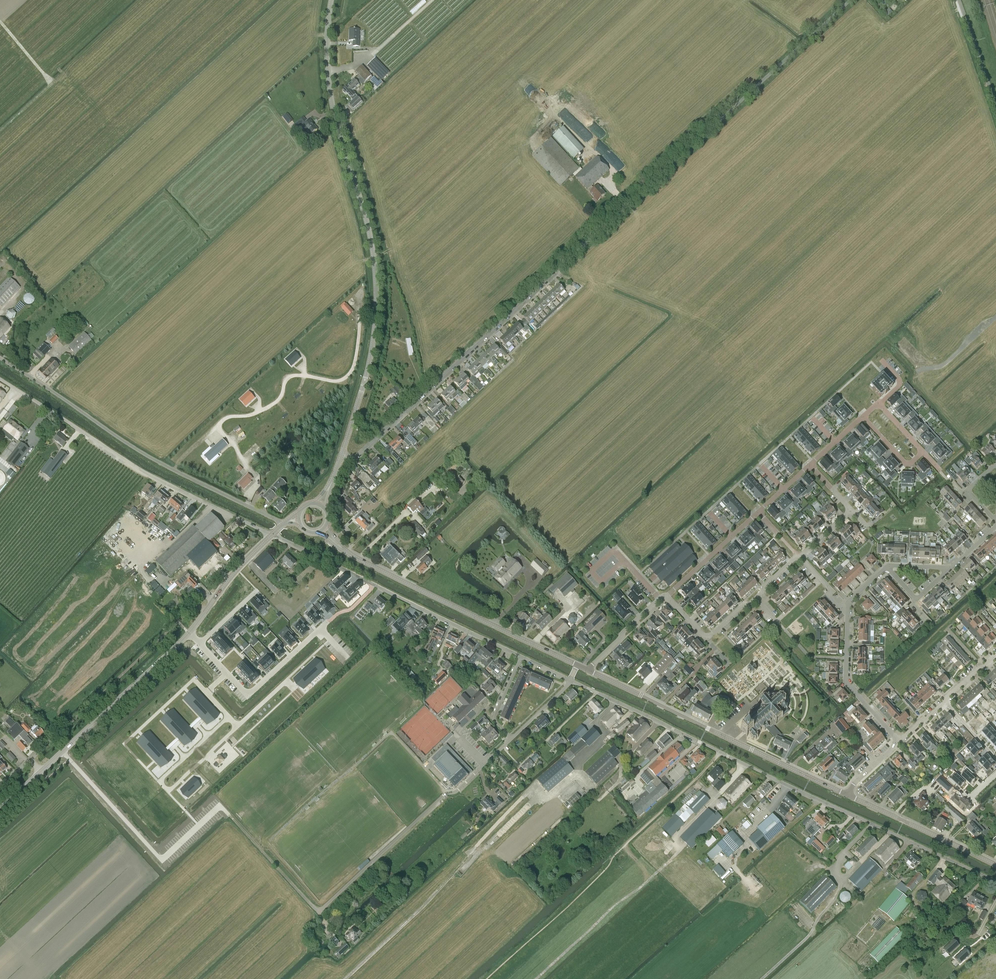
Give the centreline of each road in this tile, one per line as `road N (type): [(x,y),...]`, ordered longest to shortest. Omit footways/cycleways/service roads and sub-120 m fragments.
road 1 (residential): [(995,883),(570,680)]
road 2 (tertiary): [(342,454),(371,354),(376,287),(329,89),(332,0)]
road 3 (unclassified): [(556,271),(850,0)]
road 4 (unclassified): [(283,525),(142,453),(0,357)]
road 5 (unclassified): [(270,536),(145,473),(0,379)]
road 6 (track): [(346,978),(527,792),(557,794)]
road 7 (tertiary): [(577,665),(352,556),(324,529)]
road 8 (tertiary): [(848,795),(589,671)]
road 9 (residential): [(342,454),(360,454),(556,271)]
road 10 (residential): [(521,656),(273,534)]
road 11 (track): [(536,978),(683,847),(675,839)]
road 12 (tertiary): [(41,771),(189,633)]
road 13 (tertiary): [(995,865),(848,795)]
road 14 (residential): [(899,741),(846,682),(847,609)]
road 15 (residential): [(228,672),(249,695),(327,622)]
road 16 (track): [(720,753),(627,843)]
road 17 (residential): [(899,741),(995,656)]
road 18 (track): [(840,880),(810,934),(762,978)]
road 19 (tertiary): [(189,633),(270,536)]
road 20 (residential): [(667,597),(758,513)]

